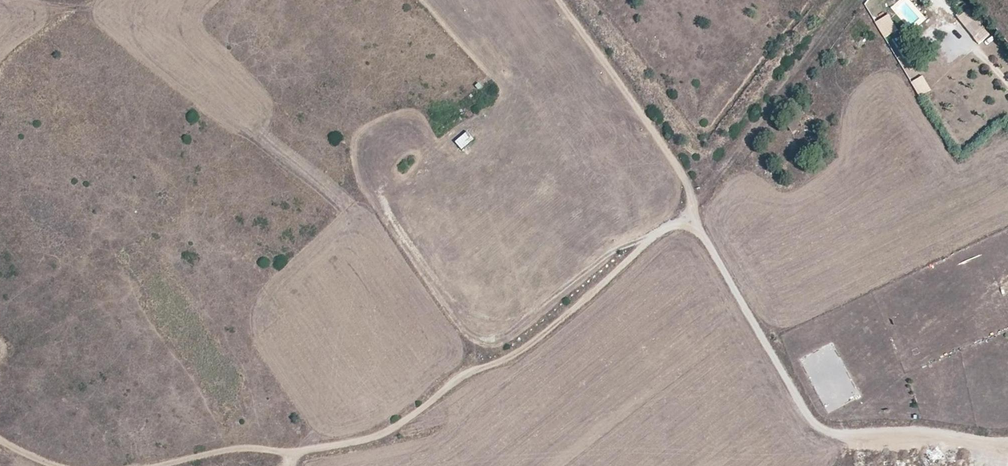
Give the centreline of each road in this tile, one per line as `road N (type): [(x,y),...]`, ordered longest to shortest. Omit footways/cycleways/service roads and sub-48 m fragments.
road 1 (track): [(299,453),(377,435),(418,415),(470,372),(516,353),(694,207)]
road 2 (track): [(694,207),(798,400),(820,426),(1007,452)]
road 3 (track): [(694,207),(747,155),(862,0)]
road 4 (track): [(694,207),(686,175),(570,0)]
road 5 (track): [(132,465),(256,445),(299,453)]

